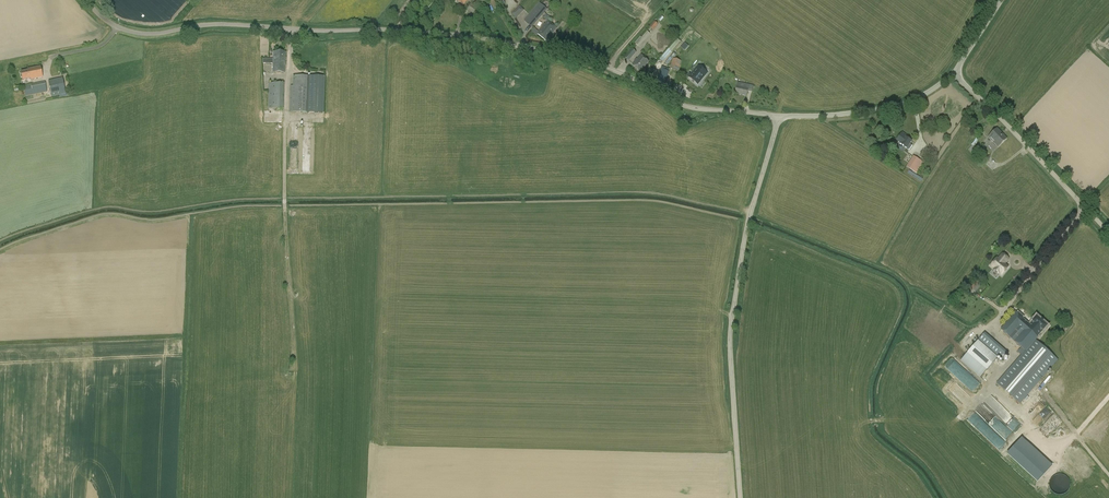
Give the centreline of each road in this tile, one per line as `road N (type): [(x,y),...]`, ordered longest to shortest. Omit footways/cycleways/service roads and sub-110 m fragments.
road 1 (unclassified): [(780,115),(692,107),(588,60),(503,42),(215,24),(140,34),(112,24),(86,0)]
road 2 (unclassified): [(737,497),(728,324),(780,115)]
road 3 (unclassified): [(1084,206),(953,72)]
road 4 (unclassified): [(780,115),(895,106),(953,72)]
road 5 (unclassified): [(1008,301),(1084,206)]

